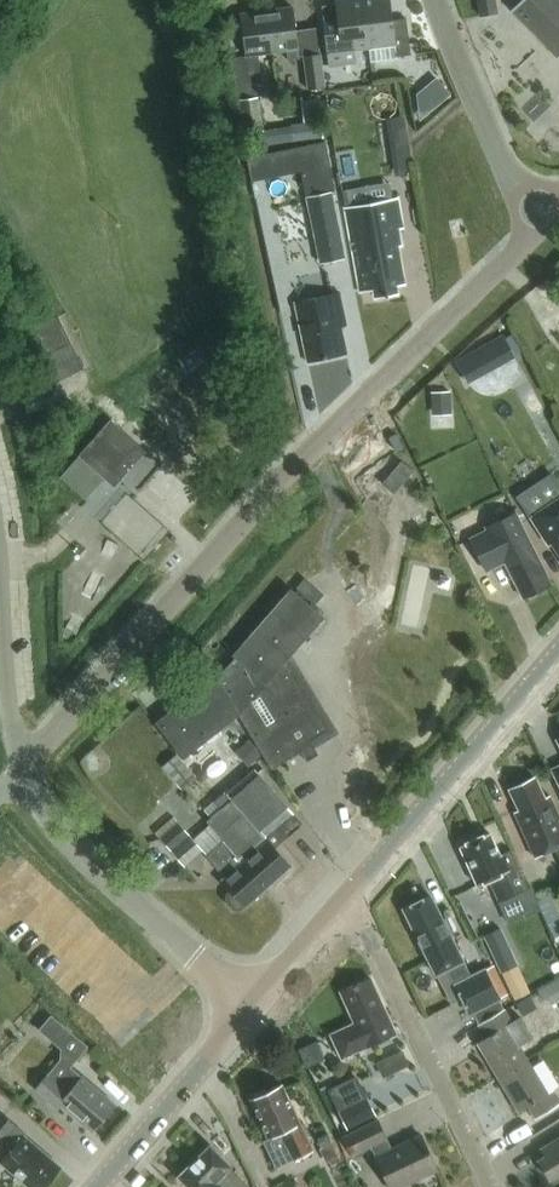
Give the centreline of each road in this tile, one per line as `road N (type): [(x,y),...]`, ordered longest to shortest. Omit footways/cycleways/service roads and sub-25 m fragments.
road 1 (unclassified): [(540,228),(316,445),(24,769)]
road 2 (unclassified): [(251,1011),(63,837),(24,769)]
road 3 (unclassified): [(485,1186),(346,896)]
road 4 (tertiary): [(346,896),(558,655)]
road 5 (unclassified): [(540,228),(488,141),(433,0)]
road 6 (tertiary): [(103,1186),(251,1011)]
road 7 (unclassified): [(24,769),(6,681),(0,580)]
road 8 (tertiary): [(251,1011),(346,896)]

